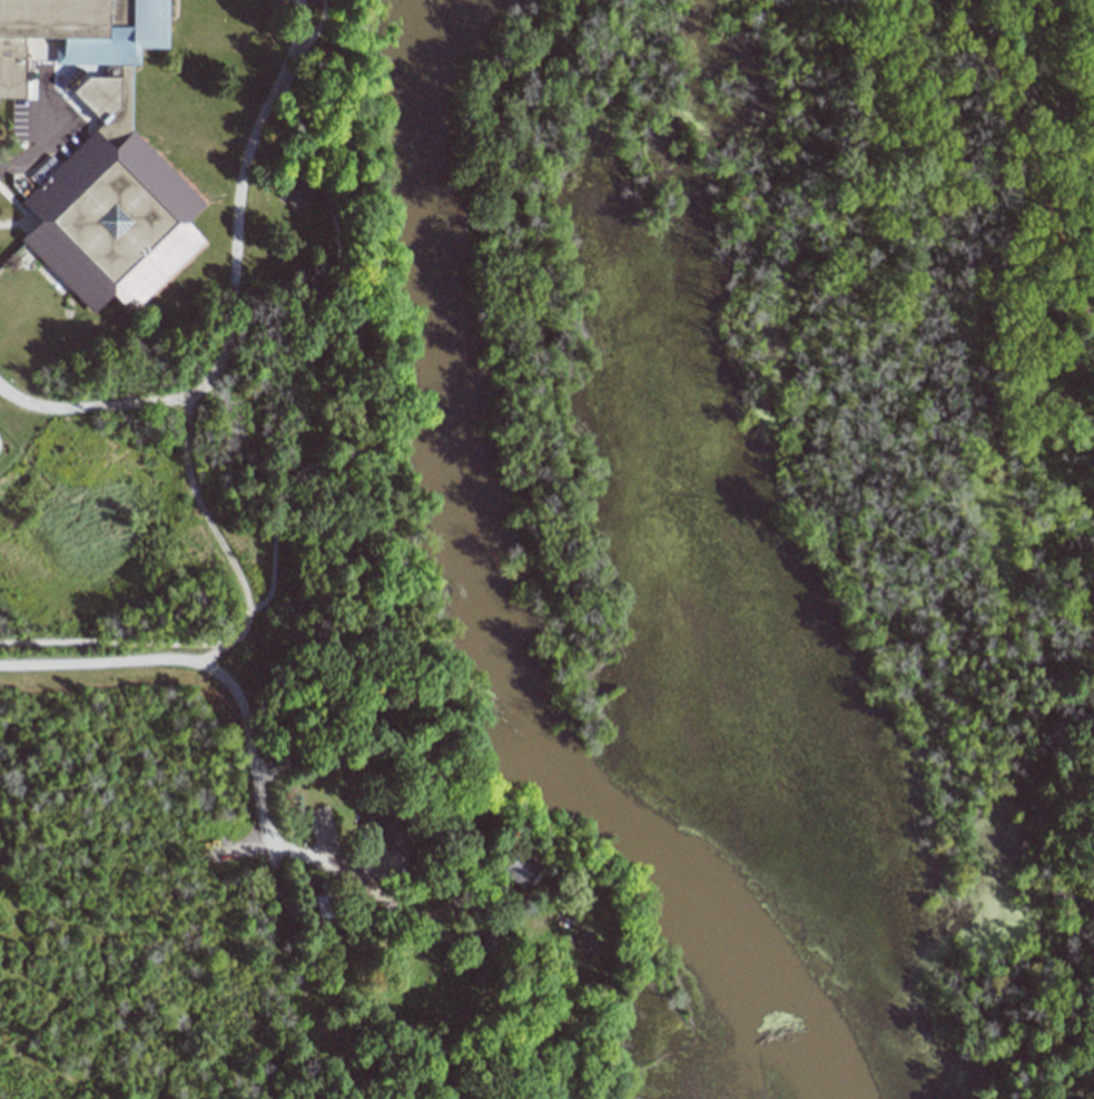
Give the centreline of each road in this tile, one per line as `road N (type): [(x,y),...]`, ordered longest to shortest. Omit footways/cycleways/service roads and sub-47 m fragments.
road 1 (residential): [(203,663),(0,669)]

